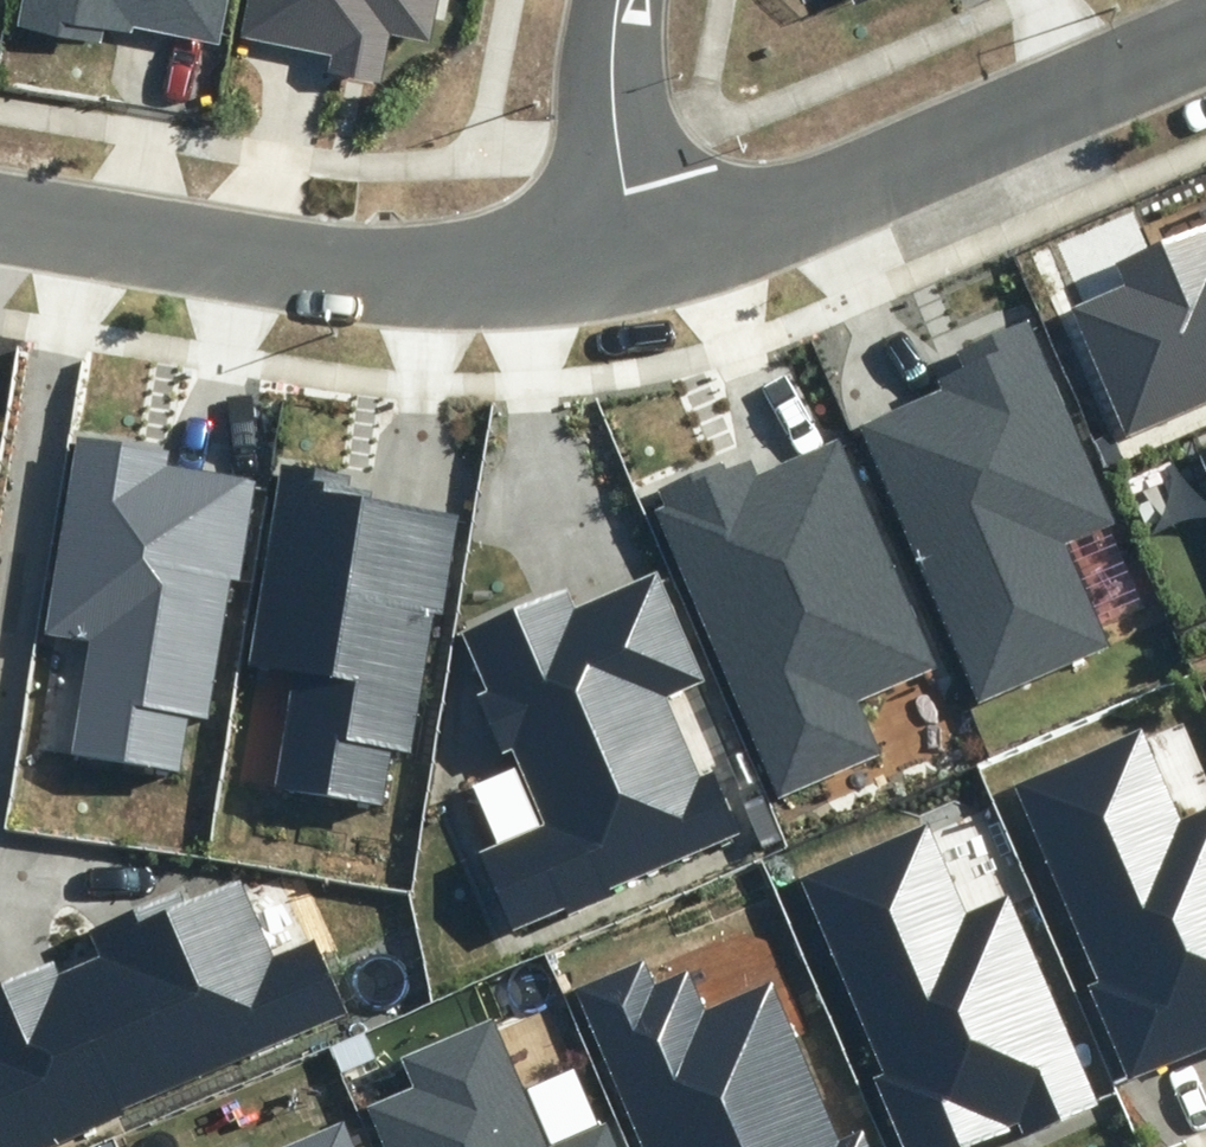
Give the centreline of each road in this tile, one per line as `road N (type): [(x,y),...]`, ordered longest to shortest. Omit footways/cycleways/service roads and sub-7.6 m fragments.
road 1 (residential): [(0,198),(394,265),(519,274),(643,259)]
road 2 (residential): [(643,259),(770,222),(1205,34)]
road 3 (residential): [(618,0),(612,104),(643,259)]

